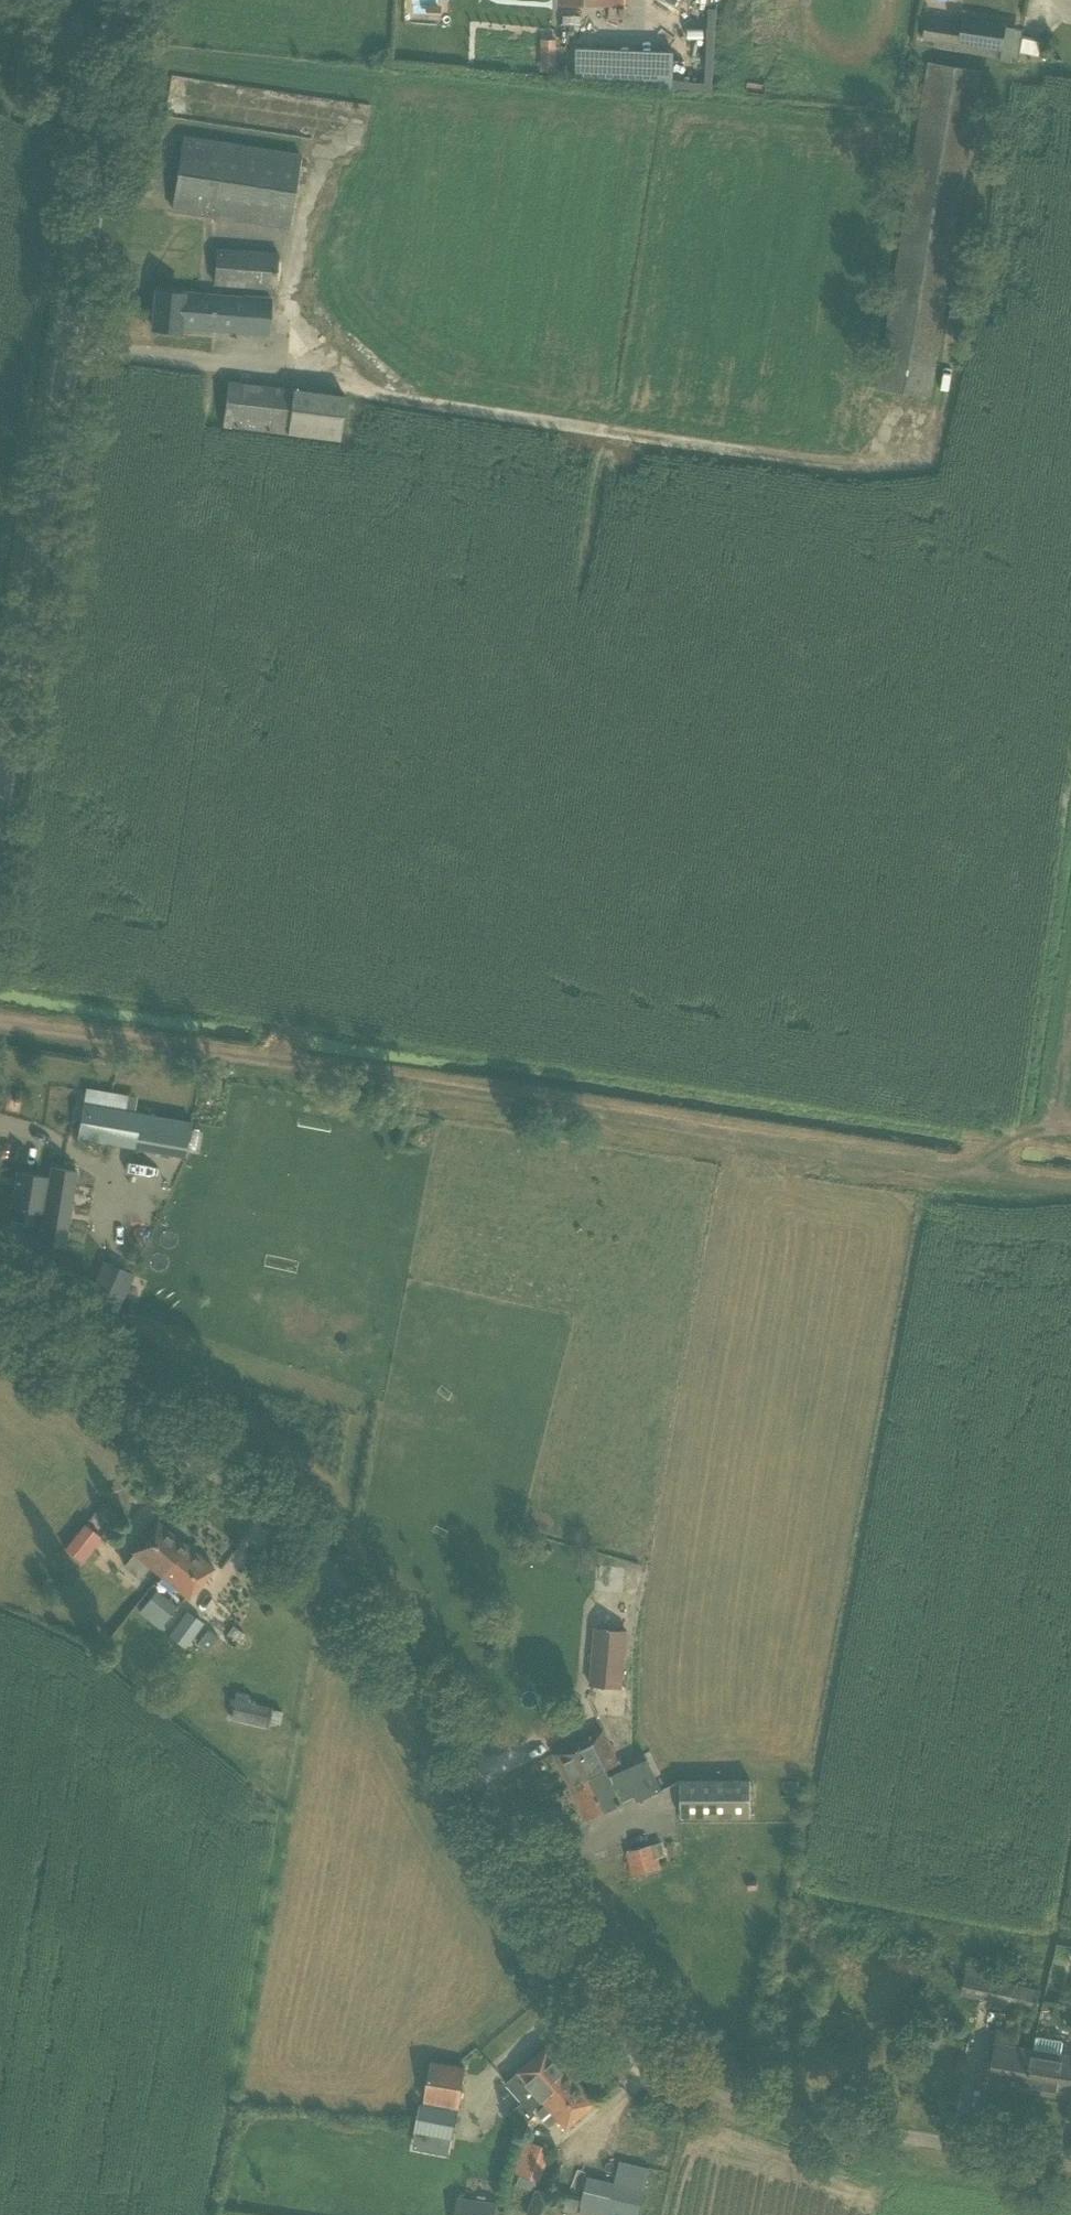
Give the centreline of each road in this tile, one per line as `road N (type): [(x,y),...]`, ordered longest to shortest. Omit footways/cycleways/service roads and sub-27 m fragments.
road 1 (unclassified): [(1070,2169),(743,2106),(663,2067),(575,1963),(472,1762),(391,1643),(294,1542),(0,1302)]
road 2 (track): [(1070,1192),(0,1025)]
road 3 (unclassified): [(0,785),(124,0)]

